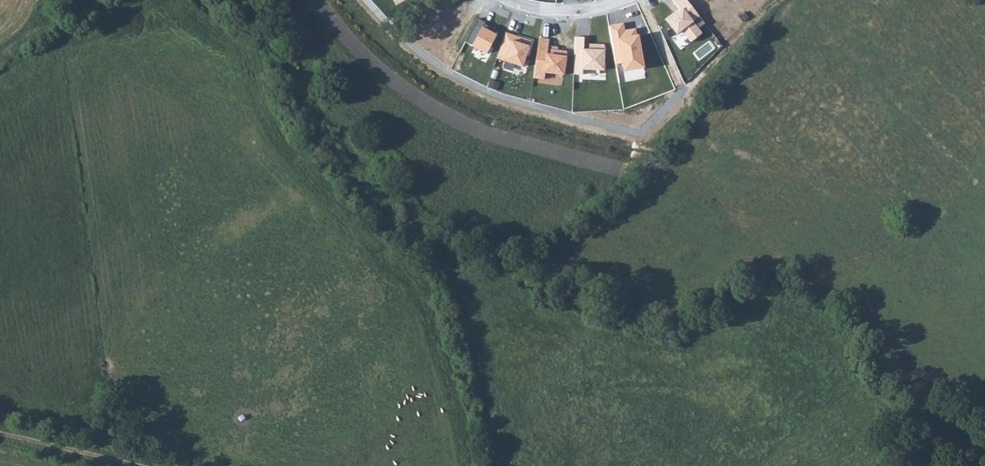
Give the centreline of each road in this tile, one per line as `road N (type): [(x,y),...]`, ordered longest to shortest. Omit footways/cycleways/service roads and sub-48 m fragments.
road 1 (track): [(0,433),(140,465)]

